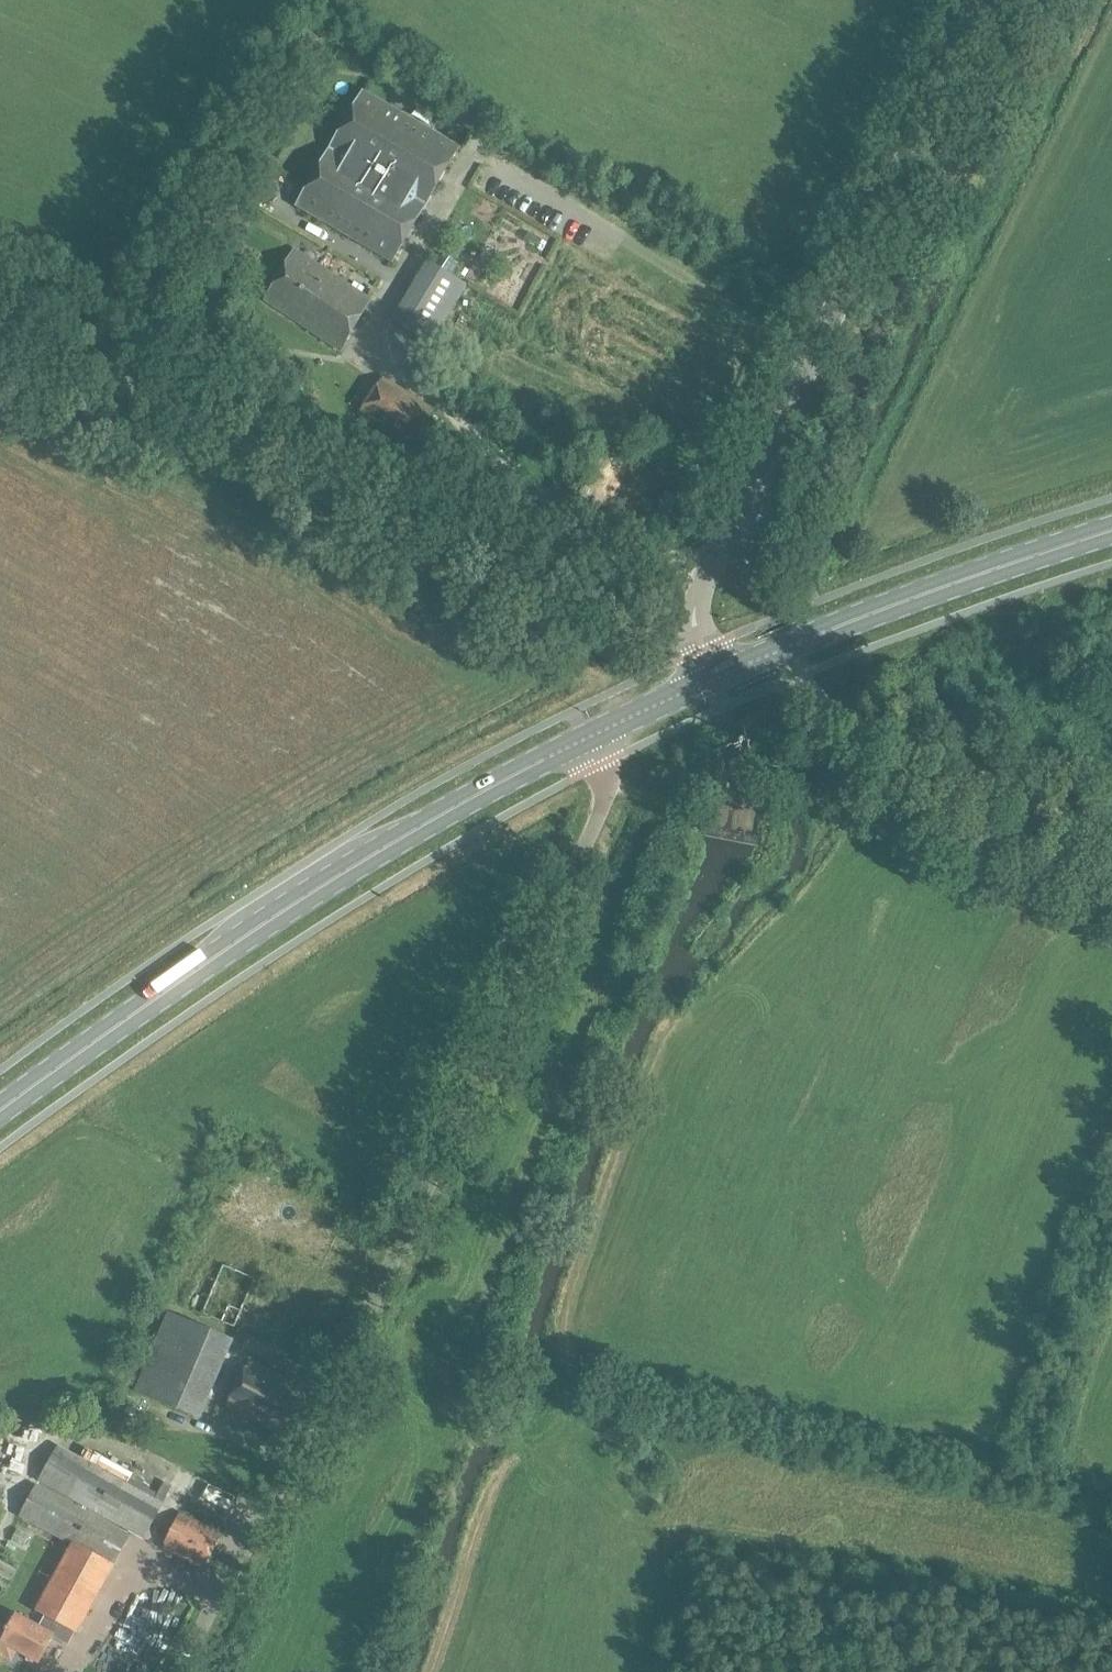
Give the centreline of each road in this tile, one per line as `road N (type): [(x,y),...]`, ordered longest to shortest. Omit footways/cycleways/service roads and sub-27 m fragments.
road 1 (unclassified): [(178,1671),(467,1114),(600,813),(605,785),(587,738)]
road 2 (unclassified): [(695,619),(656,632),(618,616),(0,325)]
road 3 (primary): [(0,1119),(271,921),(439,816),(587,738)]
road 4 (tertiary): [(695,619),(701,590),(983,0)]
road 5 (primary): [(713,680),(885,608),(1111,532)]
road 6 (track): [(802,675),(829,711),(1111,842)]
road 7 (primary): [(587,738),(713,680)]

